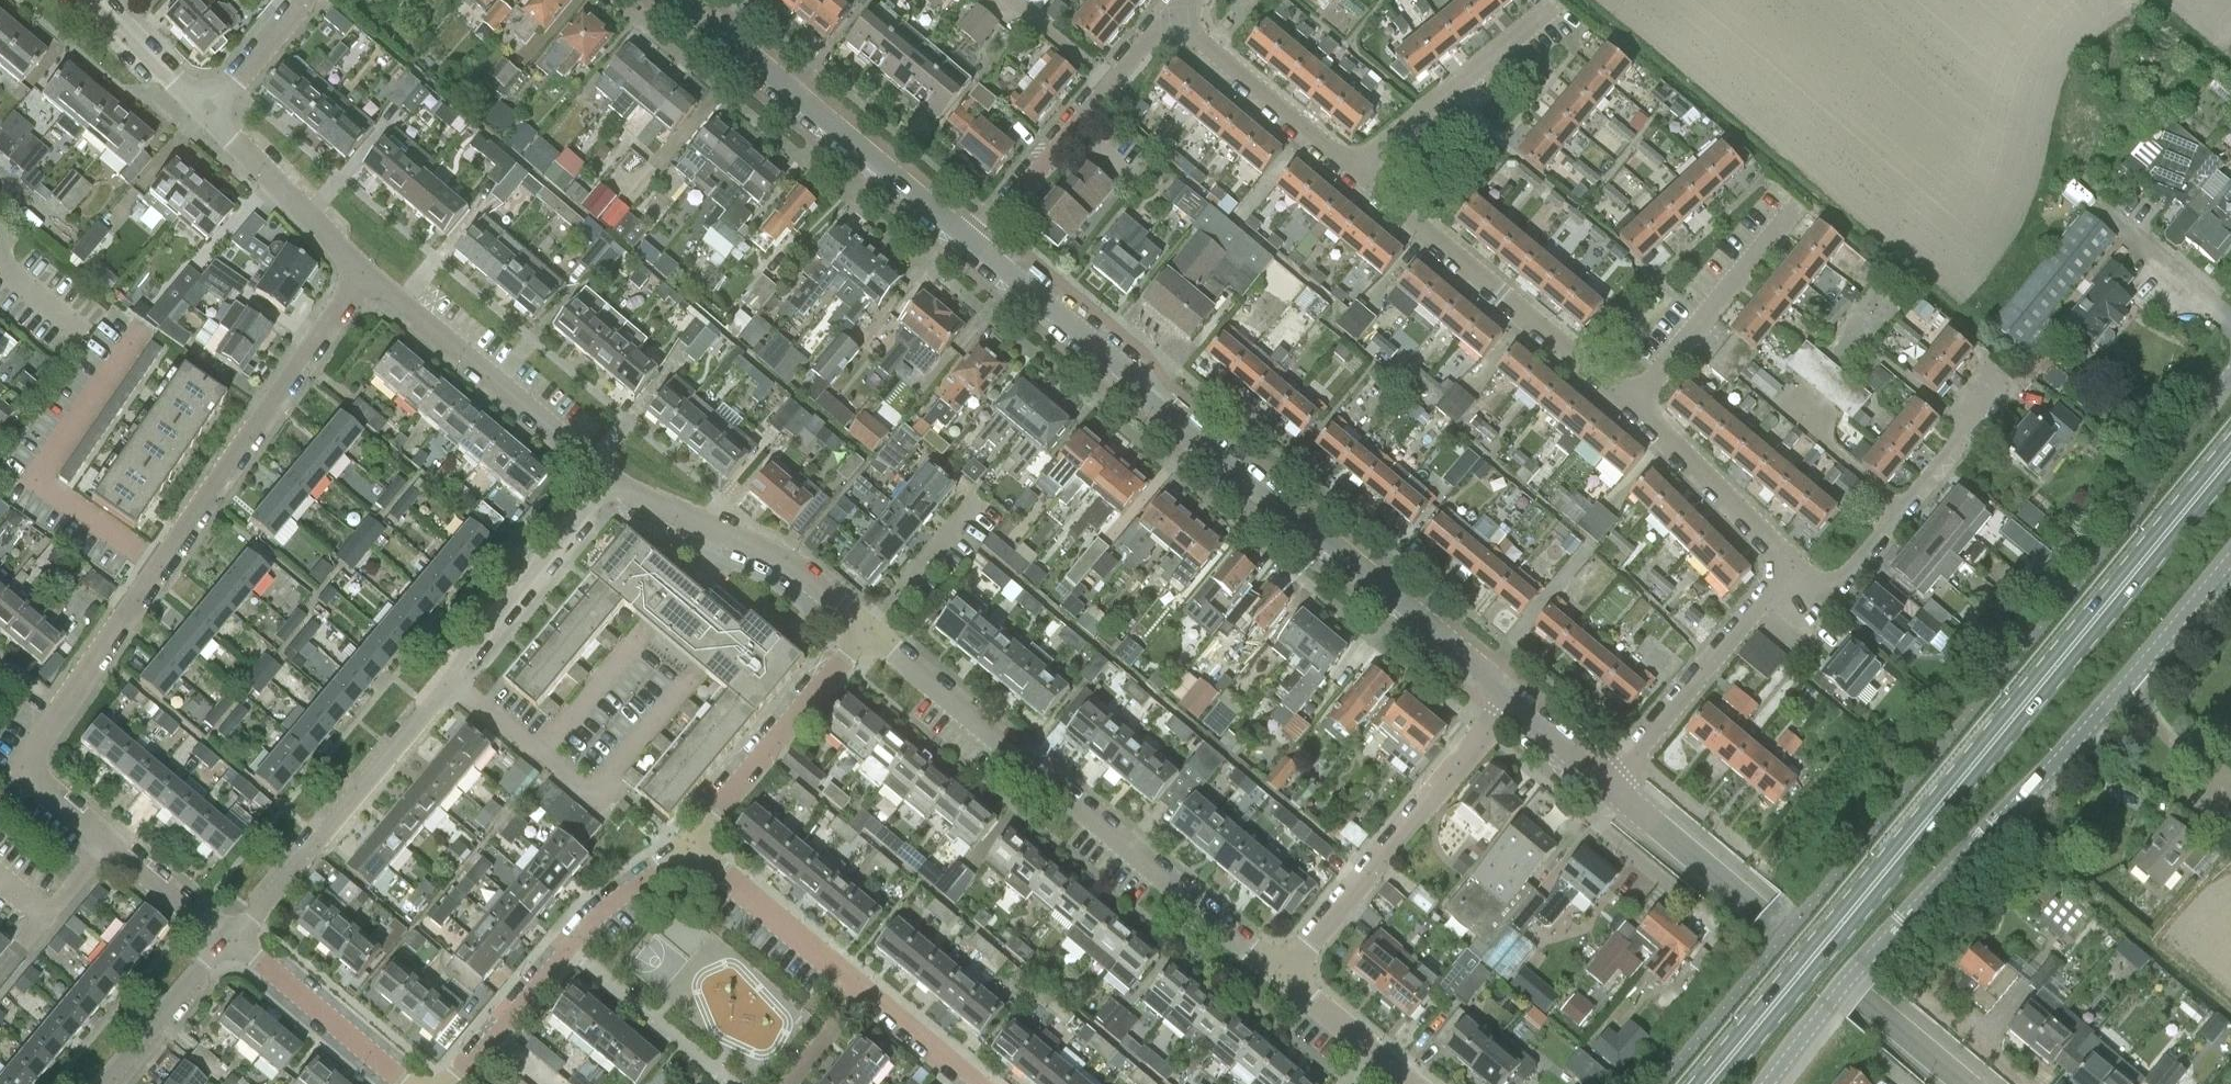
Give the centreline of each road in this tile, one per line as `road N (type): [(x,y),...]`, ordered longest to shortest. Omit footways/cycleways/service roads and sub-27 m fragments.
road 1 (residential): [(226,936),(22,770),(364,274)]
road 2 (primary): [(1707,1083),(2230,455)]
road 3 (tertiary): [(1509,707),(1478,670),(1146,398),(1124,369),(976,245)]
road 4 (unclassified): [(1768,1083),(2230,558)]
road 5 (residential): [(226,936),(315,847),(617,486)]
road 6 (residential): [(1284,979),(869,630)]
road 7 (tertiary): [(1966,1083),(1616,792)]
road 8 (tertiary): [(976,245),(710,22),(670,0)]
road 9 (residential): [(980,1083),(690,844)]
road 10 (residential): [(1637,406),(1366,179)]
road 11 (residential): [(1284,979),(1509,707)]
road 12 (residential): [(447,1083),(606,907),(690,844)]
road 13 (residential): [(617,486),(364,274)]
road 14 (residential): [(976,245),(1173,18)]
road 15 (residential): [(869,630),(786,554),(617,486)]
road 16 (residential): [(1616,792),(1794,565)]
road 17 (residential): [(690,844),(869,630)]
road 18 (residential): [(1830,593),(1998,385)]
road 19 (residential): [(1637,406),(1804,203)]
road 20 (residential): [(1366,179),(1557,6)]
road 21 (residential): [(1366,179),(1173,18)]
road 22 (residential): [(402,1083),(226,936)]
road 23 (residential): [(364,274),(205,112)]
road 24 (residential): [(1794,565),(1637,406)]
road 25 (residential): [(112,1083),(226,936)]
road 26 (residential): [(1411,1083),(1284,979)]
road 27 (residential): [(869,630),(979,509)]
road 28 (residential): [(205,112),(92,0)]
road 29 (residential): [(205,112),(301,0)]
road 30 (tertiary): [(1616,792),(1509,707)]

